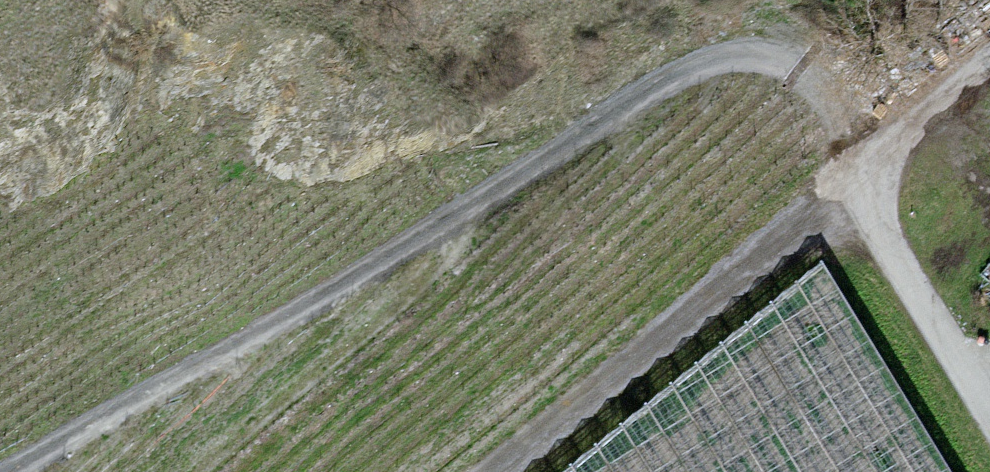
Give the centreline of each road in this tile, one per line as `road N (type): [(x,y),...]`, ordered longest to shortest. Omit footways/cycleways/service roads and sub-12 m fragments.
road 1 (track): [(25,471),(469,209),(658,84),(721,59),(765,57),(804,75),(879,186)]
road 2 (track): [(496,471),(759,251),(879,186)]
road 3 (track): [(469,209),(418,279),(191,471)]
road 4 (track): [(879,186),(905,278),(989,417)]
road 5 (unclassified): [(989,58),(908,129),(879,186)]

